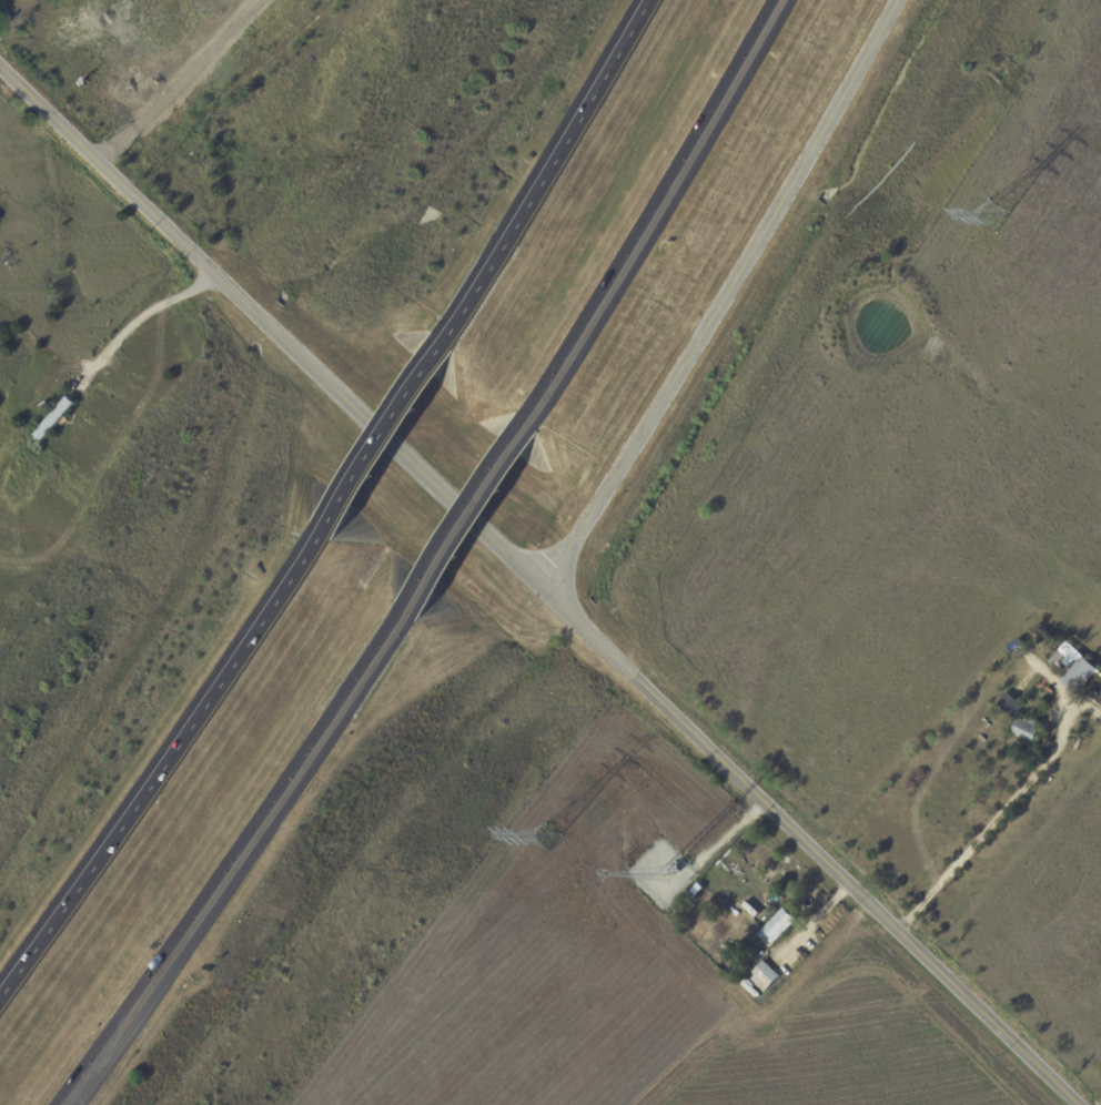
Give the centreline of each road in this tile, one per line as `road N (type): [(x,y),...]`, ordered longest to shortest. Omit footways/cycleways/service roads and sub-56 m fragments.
road 1 (residential): [(0,65),(545,587),(1064,1104)]
road 2 (residential): [(545,587),(782,197),(892,0)]
road 3 (motorway): [(63,1104),(402,620)]
road 4 (motorway): [(319,540),(0,994)]
road 5 (motorway): [(528,422),(779,0)]
road 6 (motorway): [(648,0),(451,334)]
road 7 (motorway): [(451,334),(319,540)]
road 8 (motorway): [(402,620),(528,422)]

